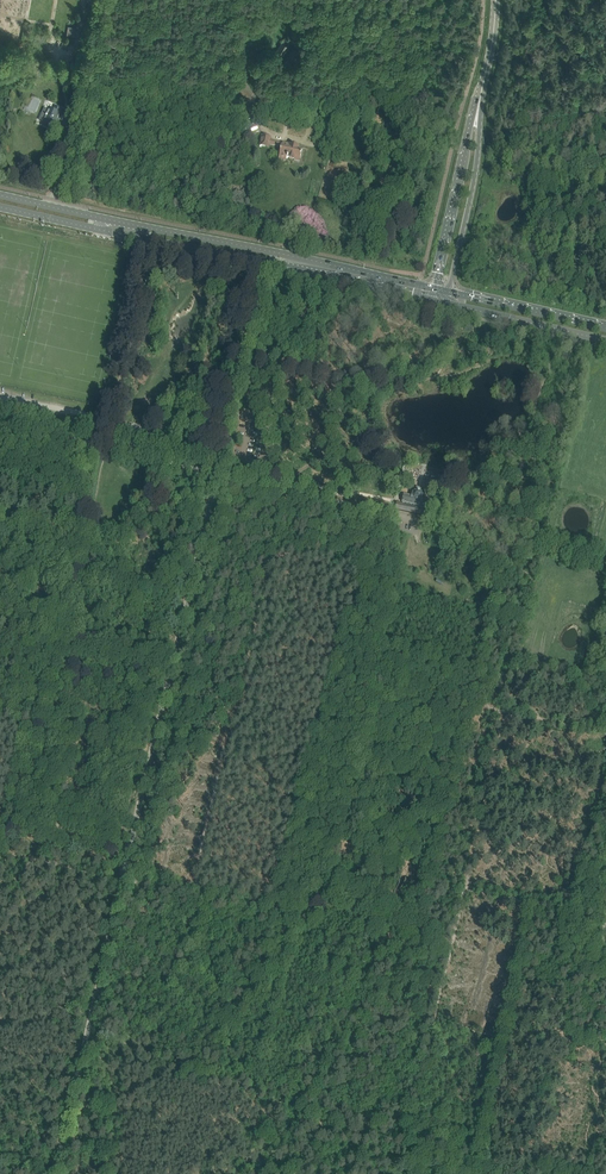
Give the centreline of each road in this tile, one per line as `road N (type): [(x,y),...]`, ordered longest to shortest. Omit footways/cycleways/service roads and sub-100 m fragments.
road 1 (track): [(123,872),(264,268)]
road 2 (secondary): [(103,231),(437,305)]
road 3 (secondary): [(432,289),(106,219)]
road 4 (track): [(55,1173),(123,872)]
road 5 (track): [(289,486),(501,533)]
road 6 (secondary): [(452,293),(478,169),(478,101)]
road 7 (secondary): [(478,101),(432,289)]
road 8 (secondary): [(437,305),(605,342)]
road 9 (secondary): [(605,328),(452,293)]
road 10 (track): [(152,452),(0,419)]
road 11 (track): [(289,486),(152,452)]

